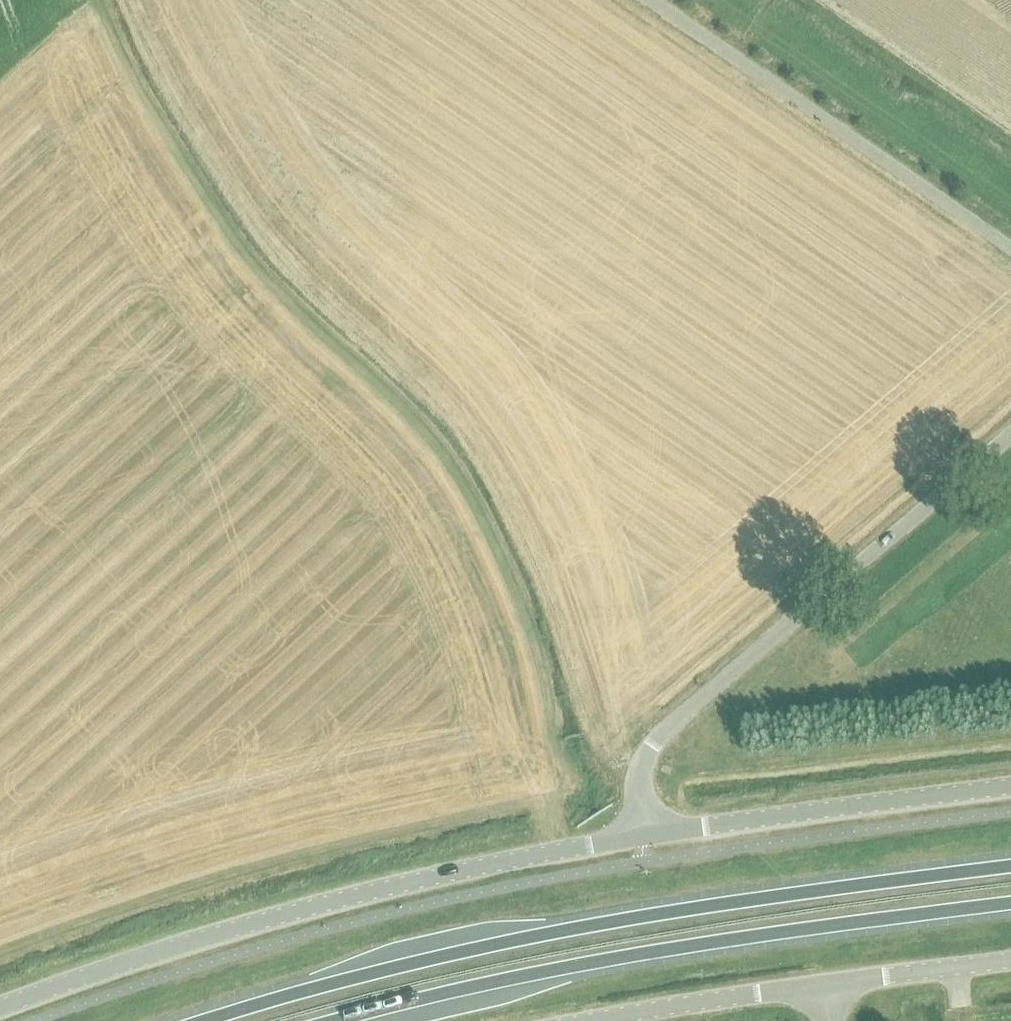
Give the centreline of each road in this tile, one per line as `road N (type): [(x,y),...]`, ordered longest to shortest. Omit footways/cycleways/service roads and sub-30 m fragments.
road 1 (trunk): [(1010,867),(589,926),(348,979),(203,1020)]
road 2 (trunk): [(335,1020),(684,947),(1010,903)]
road 3 (unclassified): [(0,1009),(282,915),(642,833)]
road 4 (unclassified): [(642,833),(637,781),(676,719),(1010,434)]
road 5 (unclassified): [(1010,245),(661,0)]
road 6 (unclassified): [(642,833),(1010,787)]
road 7 (unclassified): [(590,1020),(824,983)]
road 8 (unclassified): [(824,983),(1010,962)]

